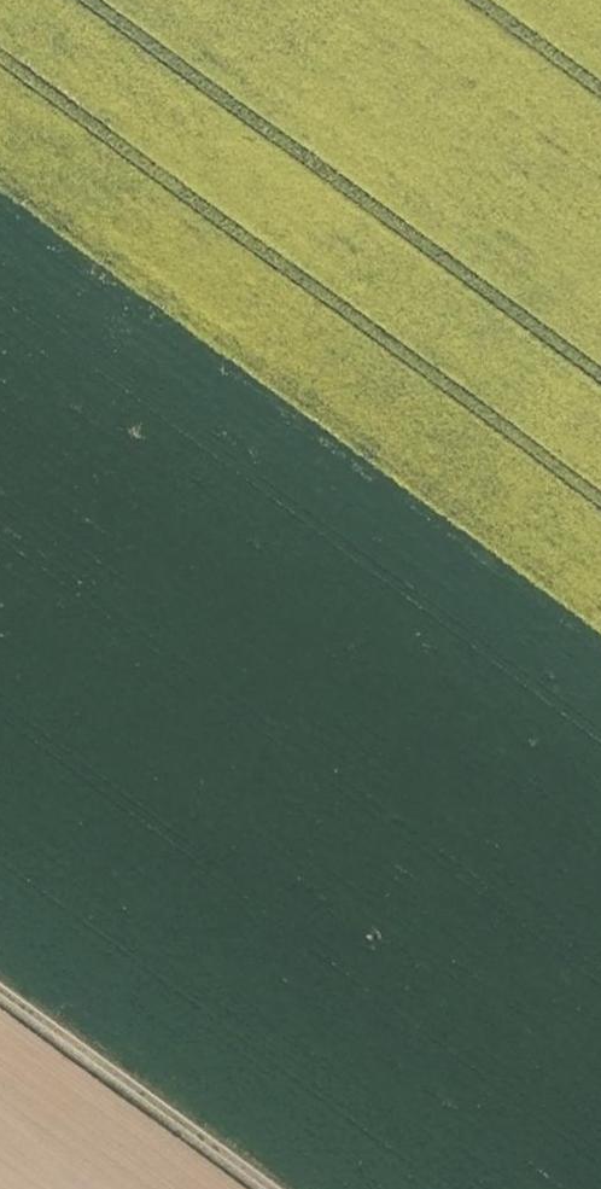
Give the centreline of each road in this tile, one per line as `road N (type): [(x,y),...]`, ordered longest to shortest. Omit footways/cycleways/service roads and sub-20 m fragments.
road 1 (track): [(258,1188),(0,1000)]

